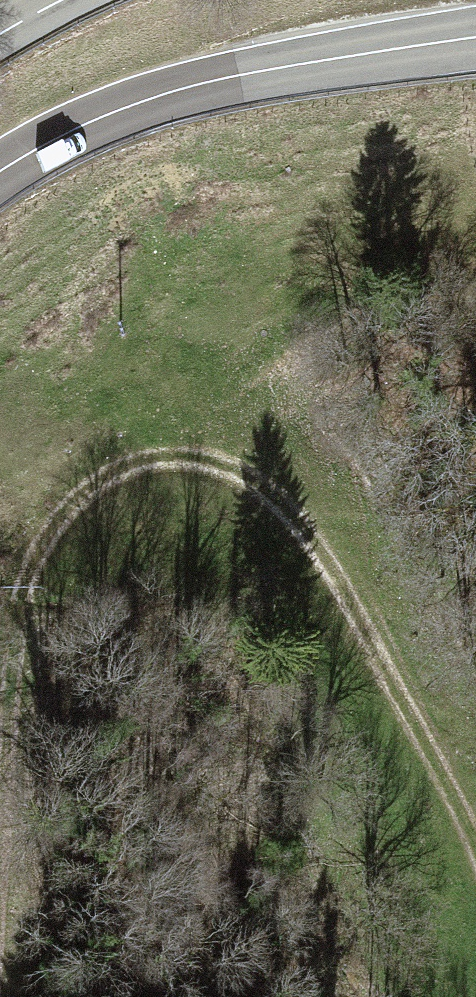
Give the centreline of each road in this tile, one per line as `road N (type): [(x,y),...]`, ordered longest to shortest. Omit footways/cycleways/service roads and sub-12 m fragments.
road 1 (track): [(0,847),(20,611),(32,563),(57,521),(98,480),(170,455),(209,460),(253,480),(311,539),(341,581),(475,843)]
road 2 (primary): [(475,38),(152,97),(0,172)]

